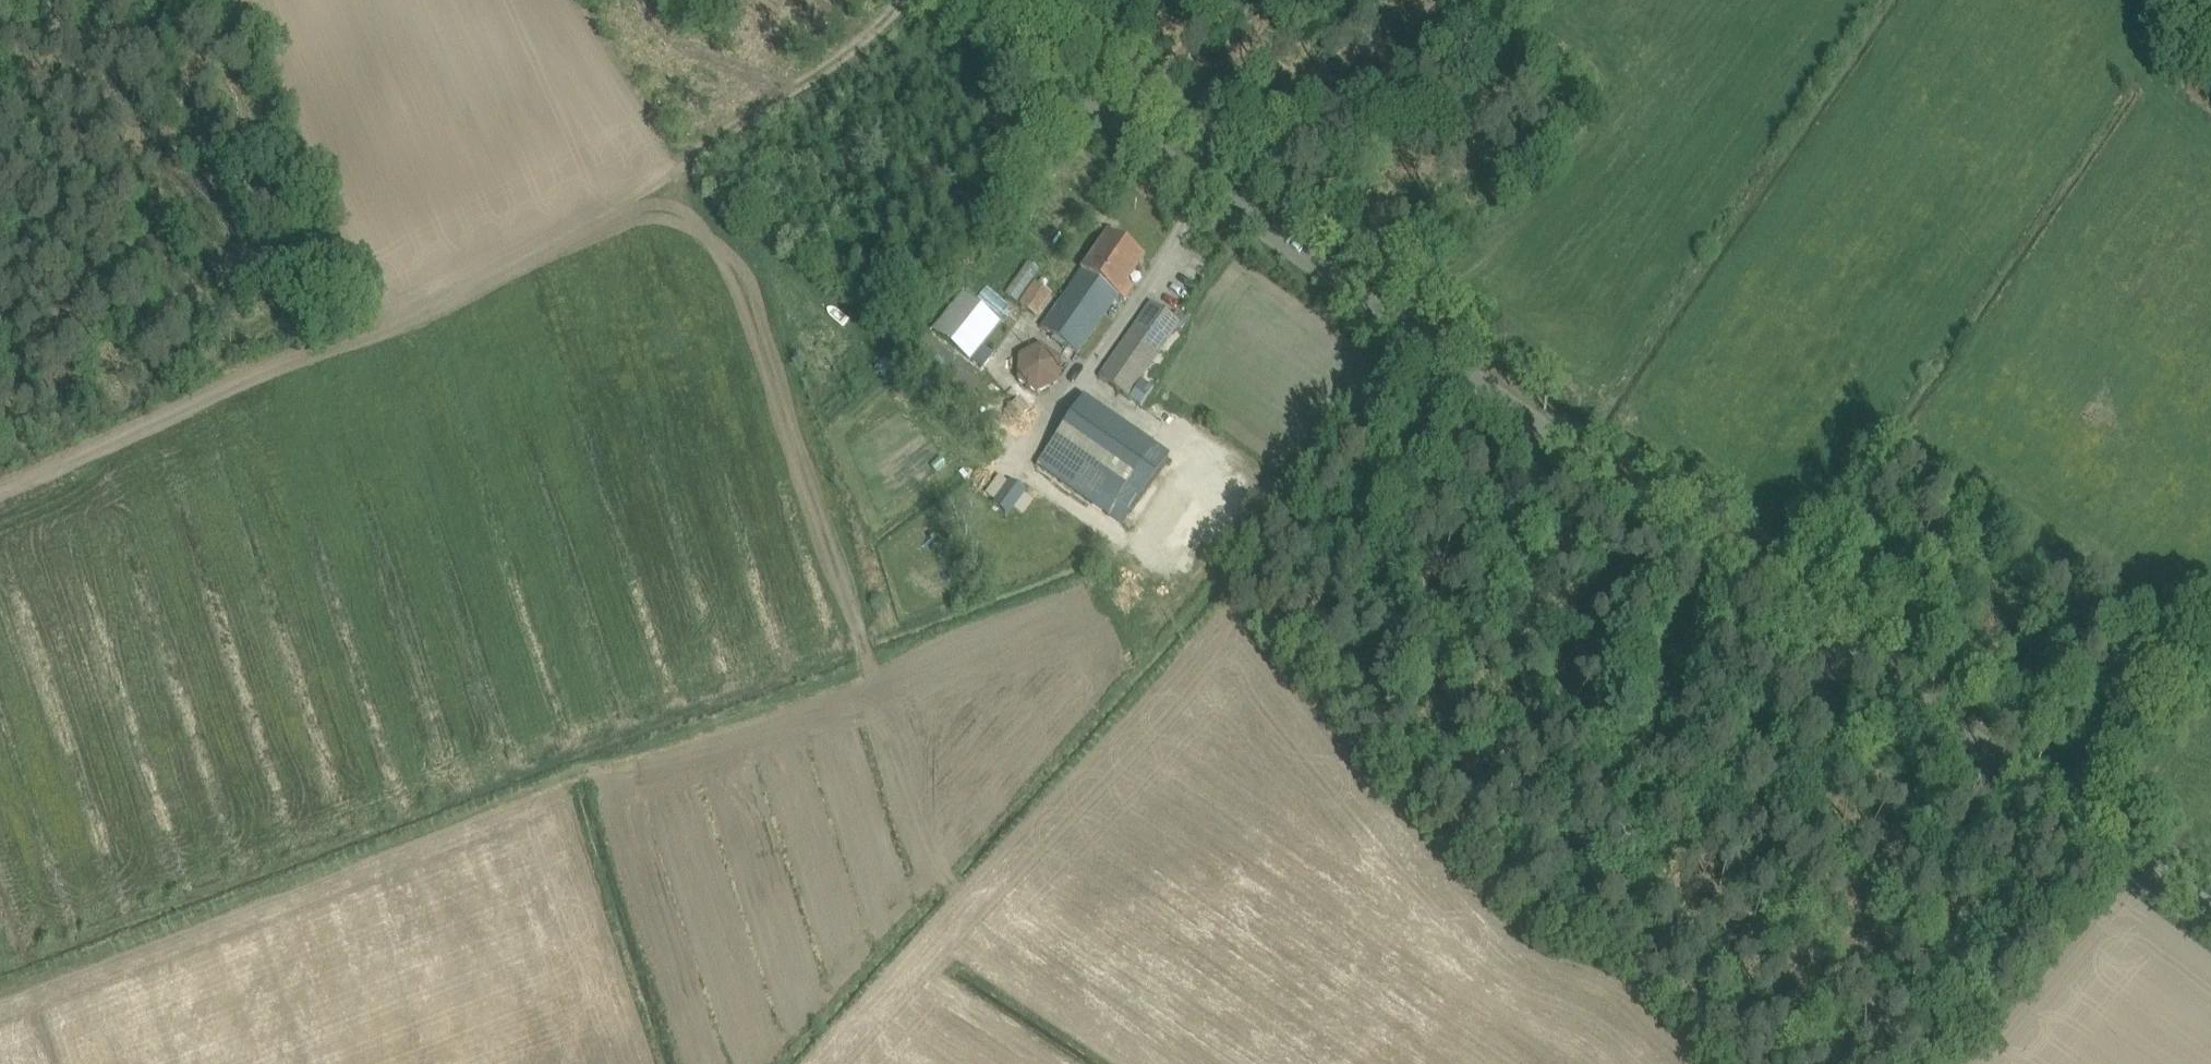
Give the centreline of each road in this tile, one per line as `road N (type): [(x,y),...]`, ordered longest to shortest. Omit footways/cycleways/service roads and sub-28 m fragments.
road 1 (unclassified): [(2210,910),(944,0)]

